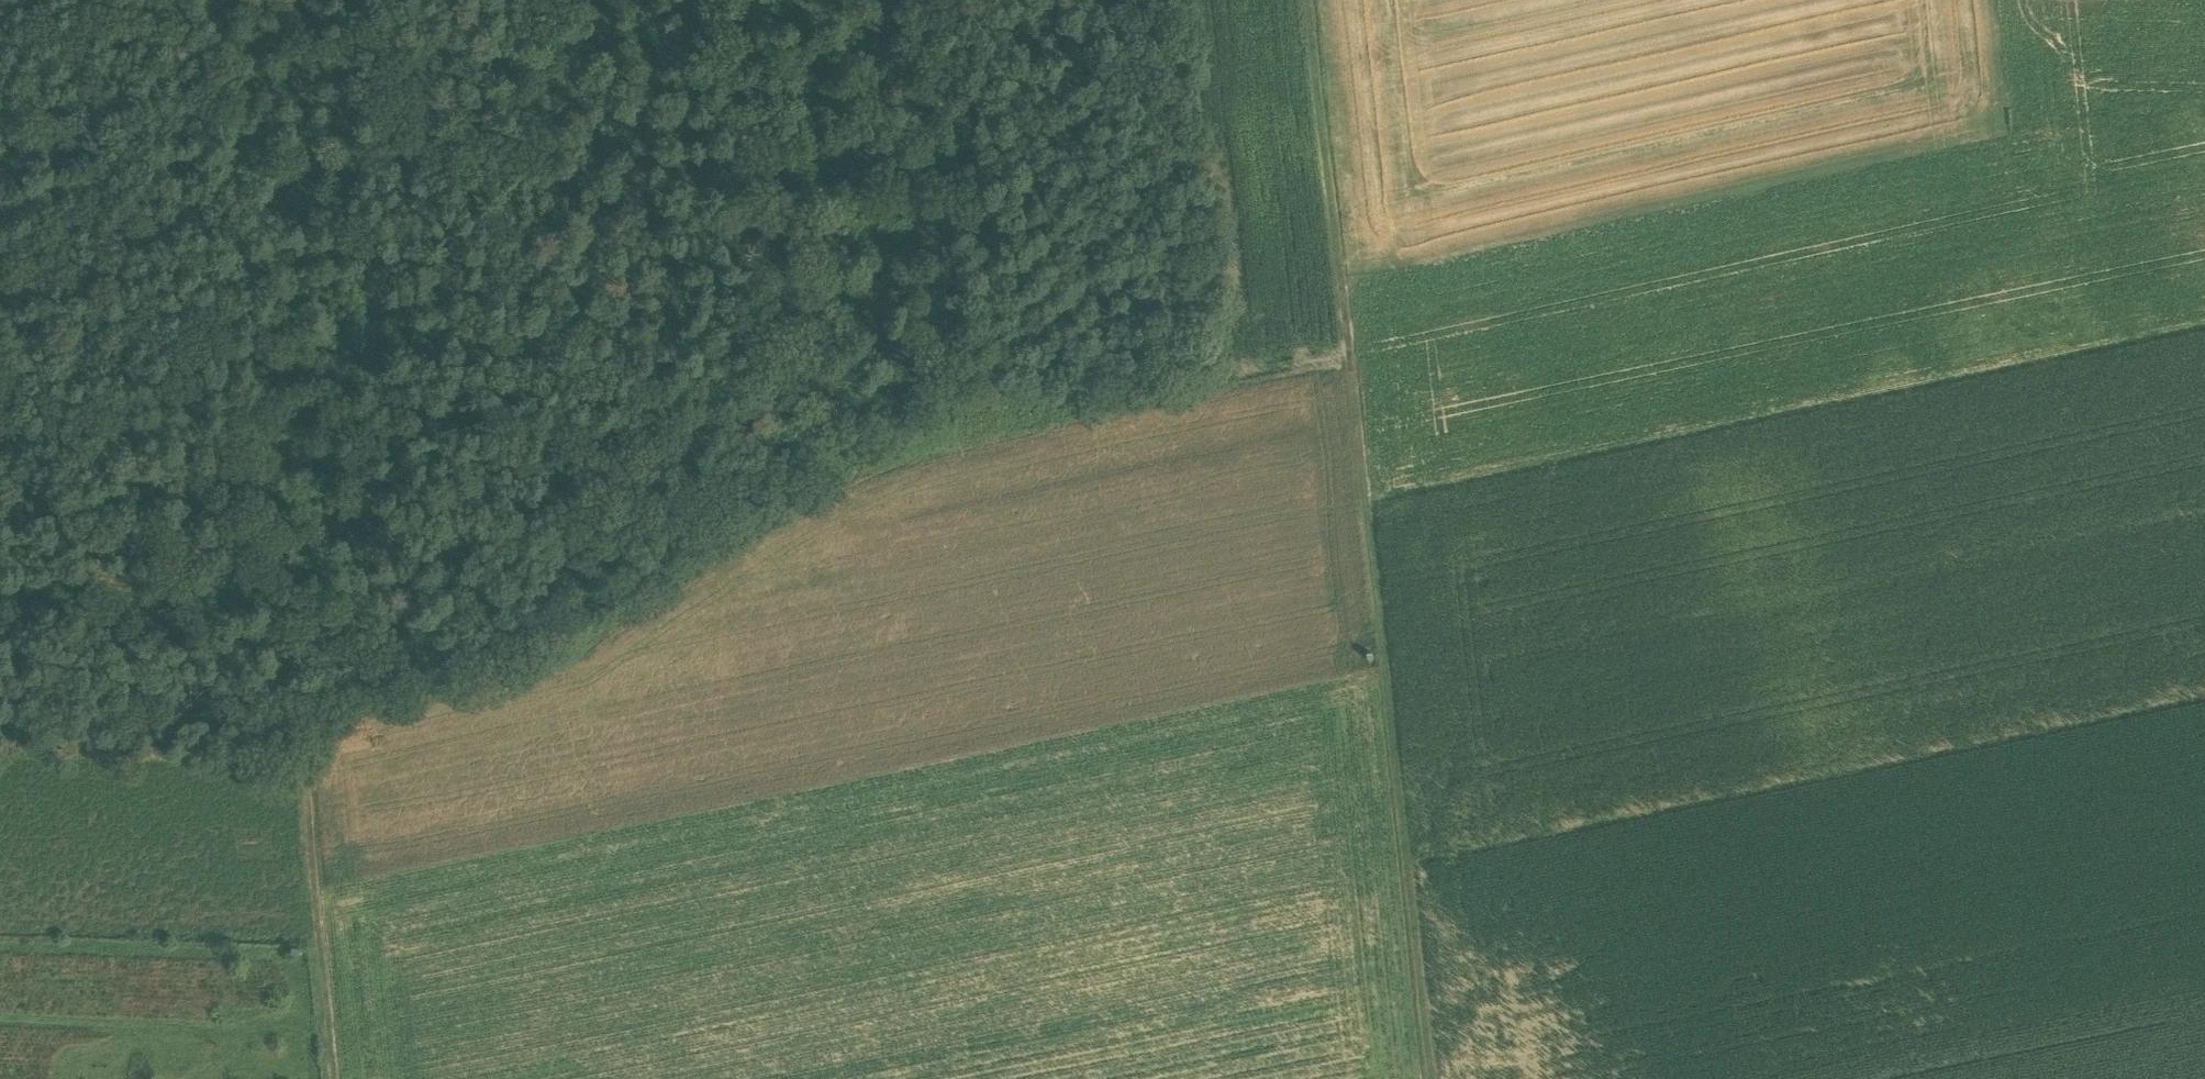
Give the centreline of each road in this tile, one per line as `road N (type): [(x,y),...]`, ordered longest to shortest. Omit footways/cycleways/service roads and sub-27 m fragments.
road 1 (track): [(1432,1078),(1310,0)]
road 2 (track): [(334,1078),(215,0)]

